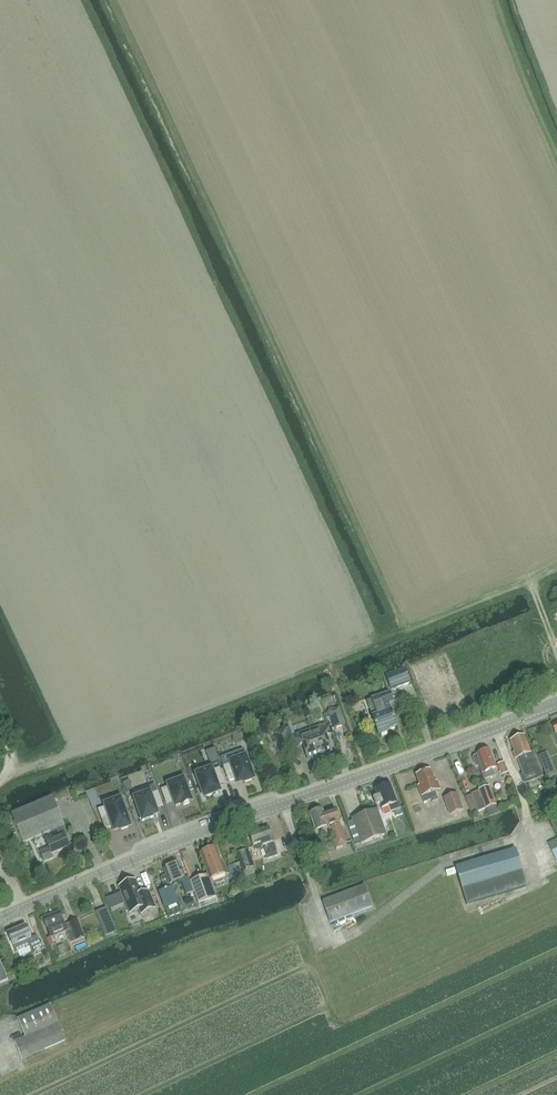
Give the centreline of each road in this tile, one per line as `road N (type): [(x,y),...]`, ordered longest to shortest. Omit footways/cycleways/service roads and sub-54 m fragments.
road 1 (tertiary): [(0,918),(225,825),(556,705)]

